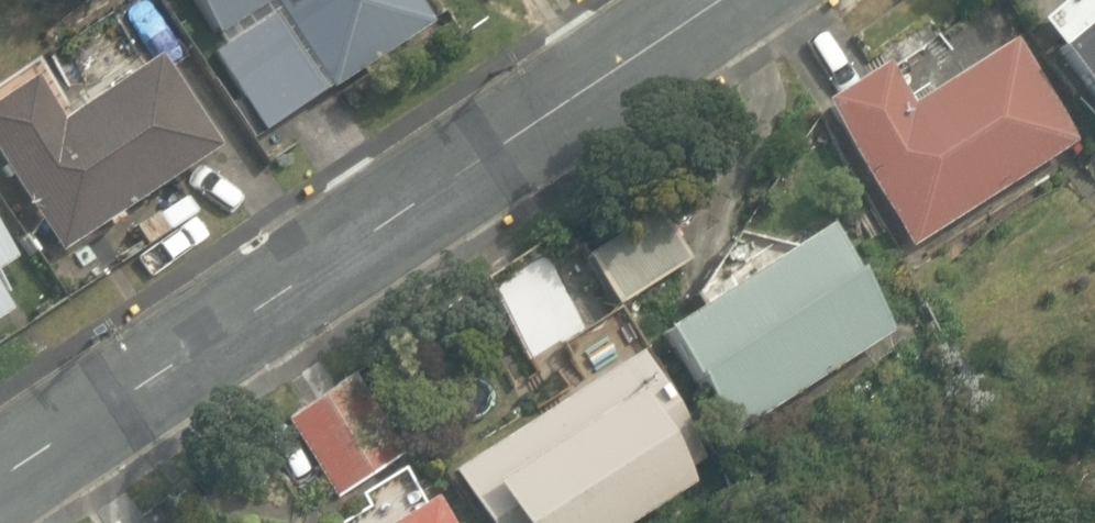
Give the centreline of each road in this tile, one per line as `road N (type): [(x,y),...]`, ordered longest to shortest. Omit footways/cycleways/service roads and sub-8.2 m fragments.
road 1 (residential): [(706,0),(0,470)]

